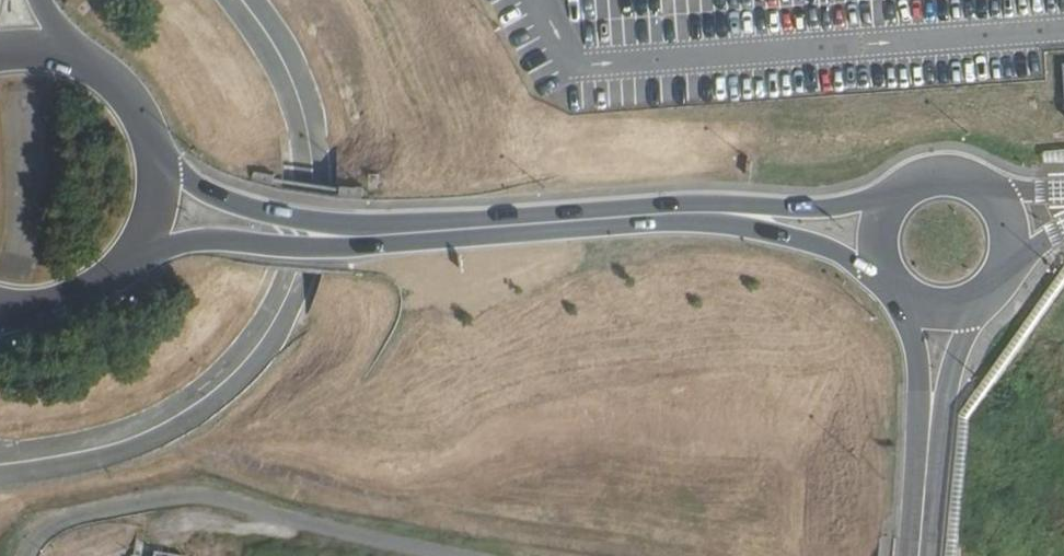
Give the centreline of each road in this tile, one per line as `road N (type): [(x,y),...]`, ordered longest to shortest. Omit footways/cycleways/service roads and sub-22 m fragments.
road 1 (unclassified): [(0,466),(121,443),(174,418),(218,388),(275,320),(301,260),(310,148),(292,79),(241,0)]
road 2 (unclassified): [(266,229),(356,236),(636,218)]
road 3 (unclassified): [(636,218),(722,226),(826,250),(892,282)]
road 4 (unclassified): [(895,197),(826,211),(728,205),(636,218)]
road 5 (unclassified): [(0,311),(78,303),(138,252)]
road 6 (unclassified): [(930,431),(987,297)]
road 7 (unclassified): [(899,290),(919,343),(930,431)]
road 8 (unclassified): [(158,158),(128,93),(68,53)]
road 9 (unclassified): [(266,229),(206,204),(158,158)]
road 10 (unclassified): [(138,252),(204,232),(266,229)]
road 11 (unclassified): [(930,431),(923,555)]

